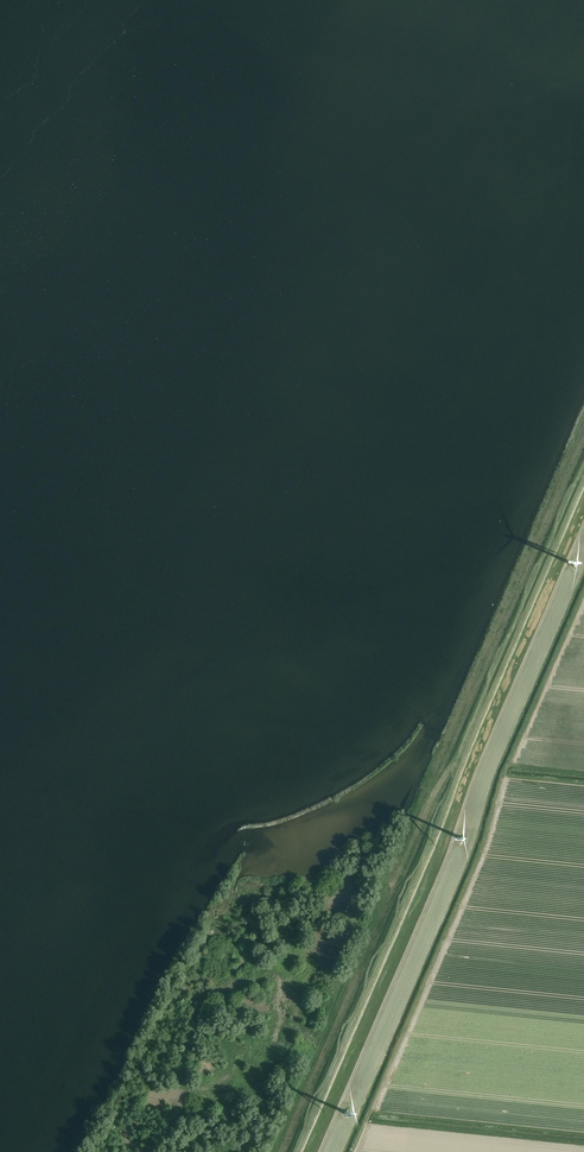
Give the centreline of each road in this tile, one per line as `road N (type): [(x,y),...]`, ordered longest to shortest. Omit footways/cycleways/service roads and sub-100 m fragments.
road 1 (track): [(319,1151),(583,522)]

